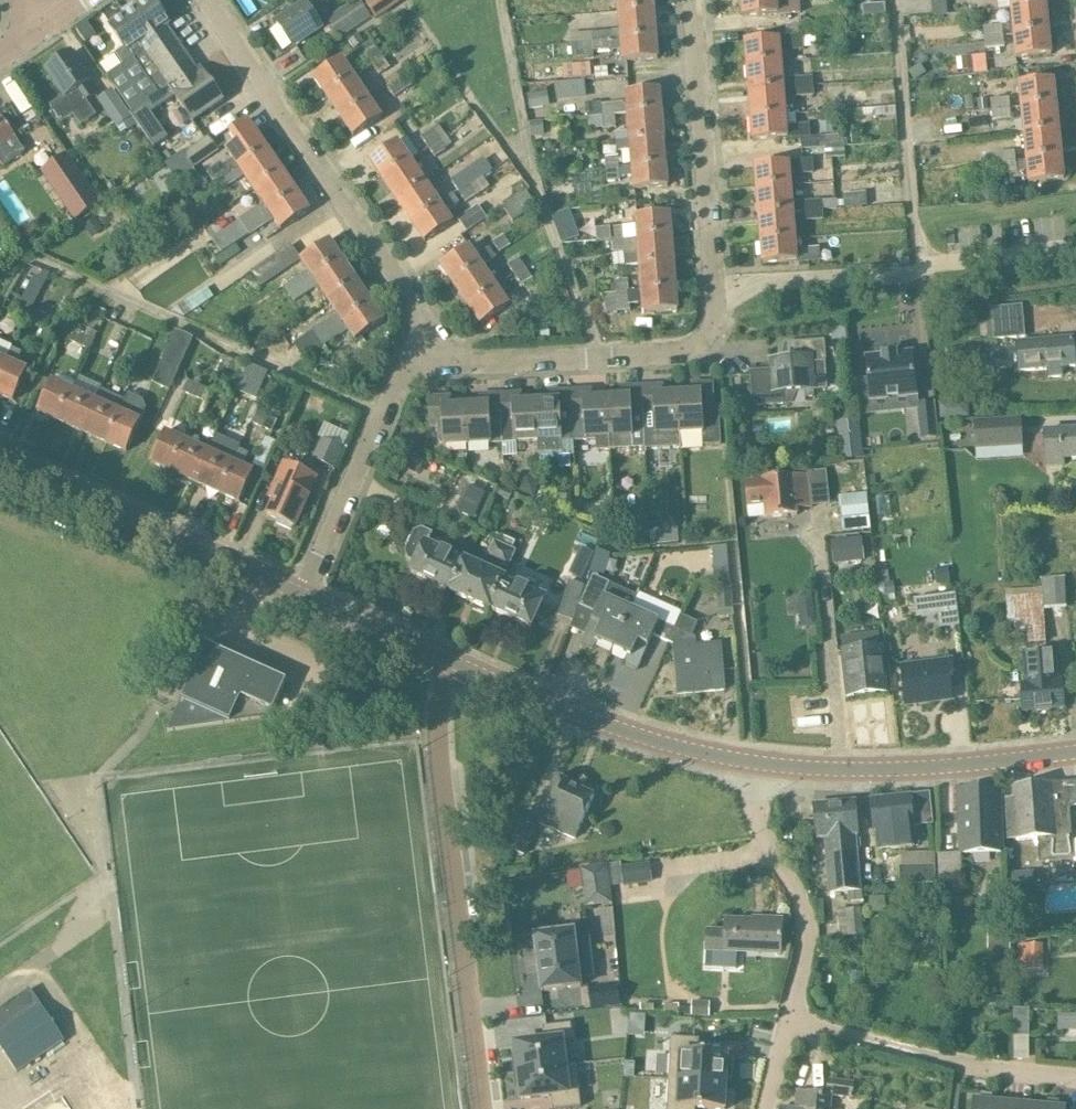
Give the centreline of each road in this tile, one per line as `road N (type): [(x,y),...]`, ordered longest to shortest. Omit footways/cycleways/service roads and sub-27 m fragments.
road 1 (residential): [(423,337),(465,364),(684,352),(703,343),(715,321),(693,0)]
road 2 (residential): [(455,662),(440,700),(439,746),(484,1108)]
road 3 (residential): [(206,0),(423,337)]
road 4 (secondary): [(1075,750),(953,766),(830,769),(741,761)]
road 5 (secondary): [(293,593),(0,458)]
road 6 (secondary): [(741,761),(516,690),(455,662)]
road 7 (residential): [(1075,1078),(984,1069),(792,1015)]
road 8 (residential): [(293,593),(423,337)]
road 9 (residential): [(792,1015),(809,927),(760,830),(741,761)]
road 10 (secondary): [(455,662),(293,593)]

